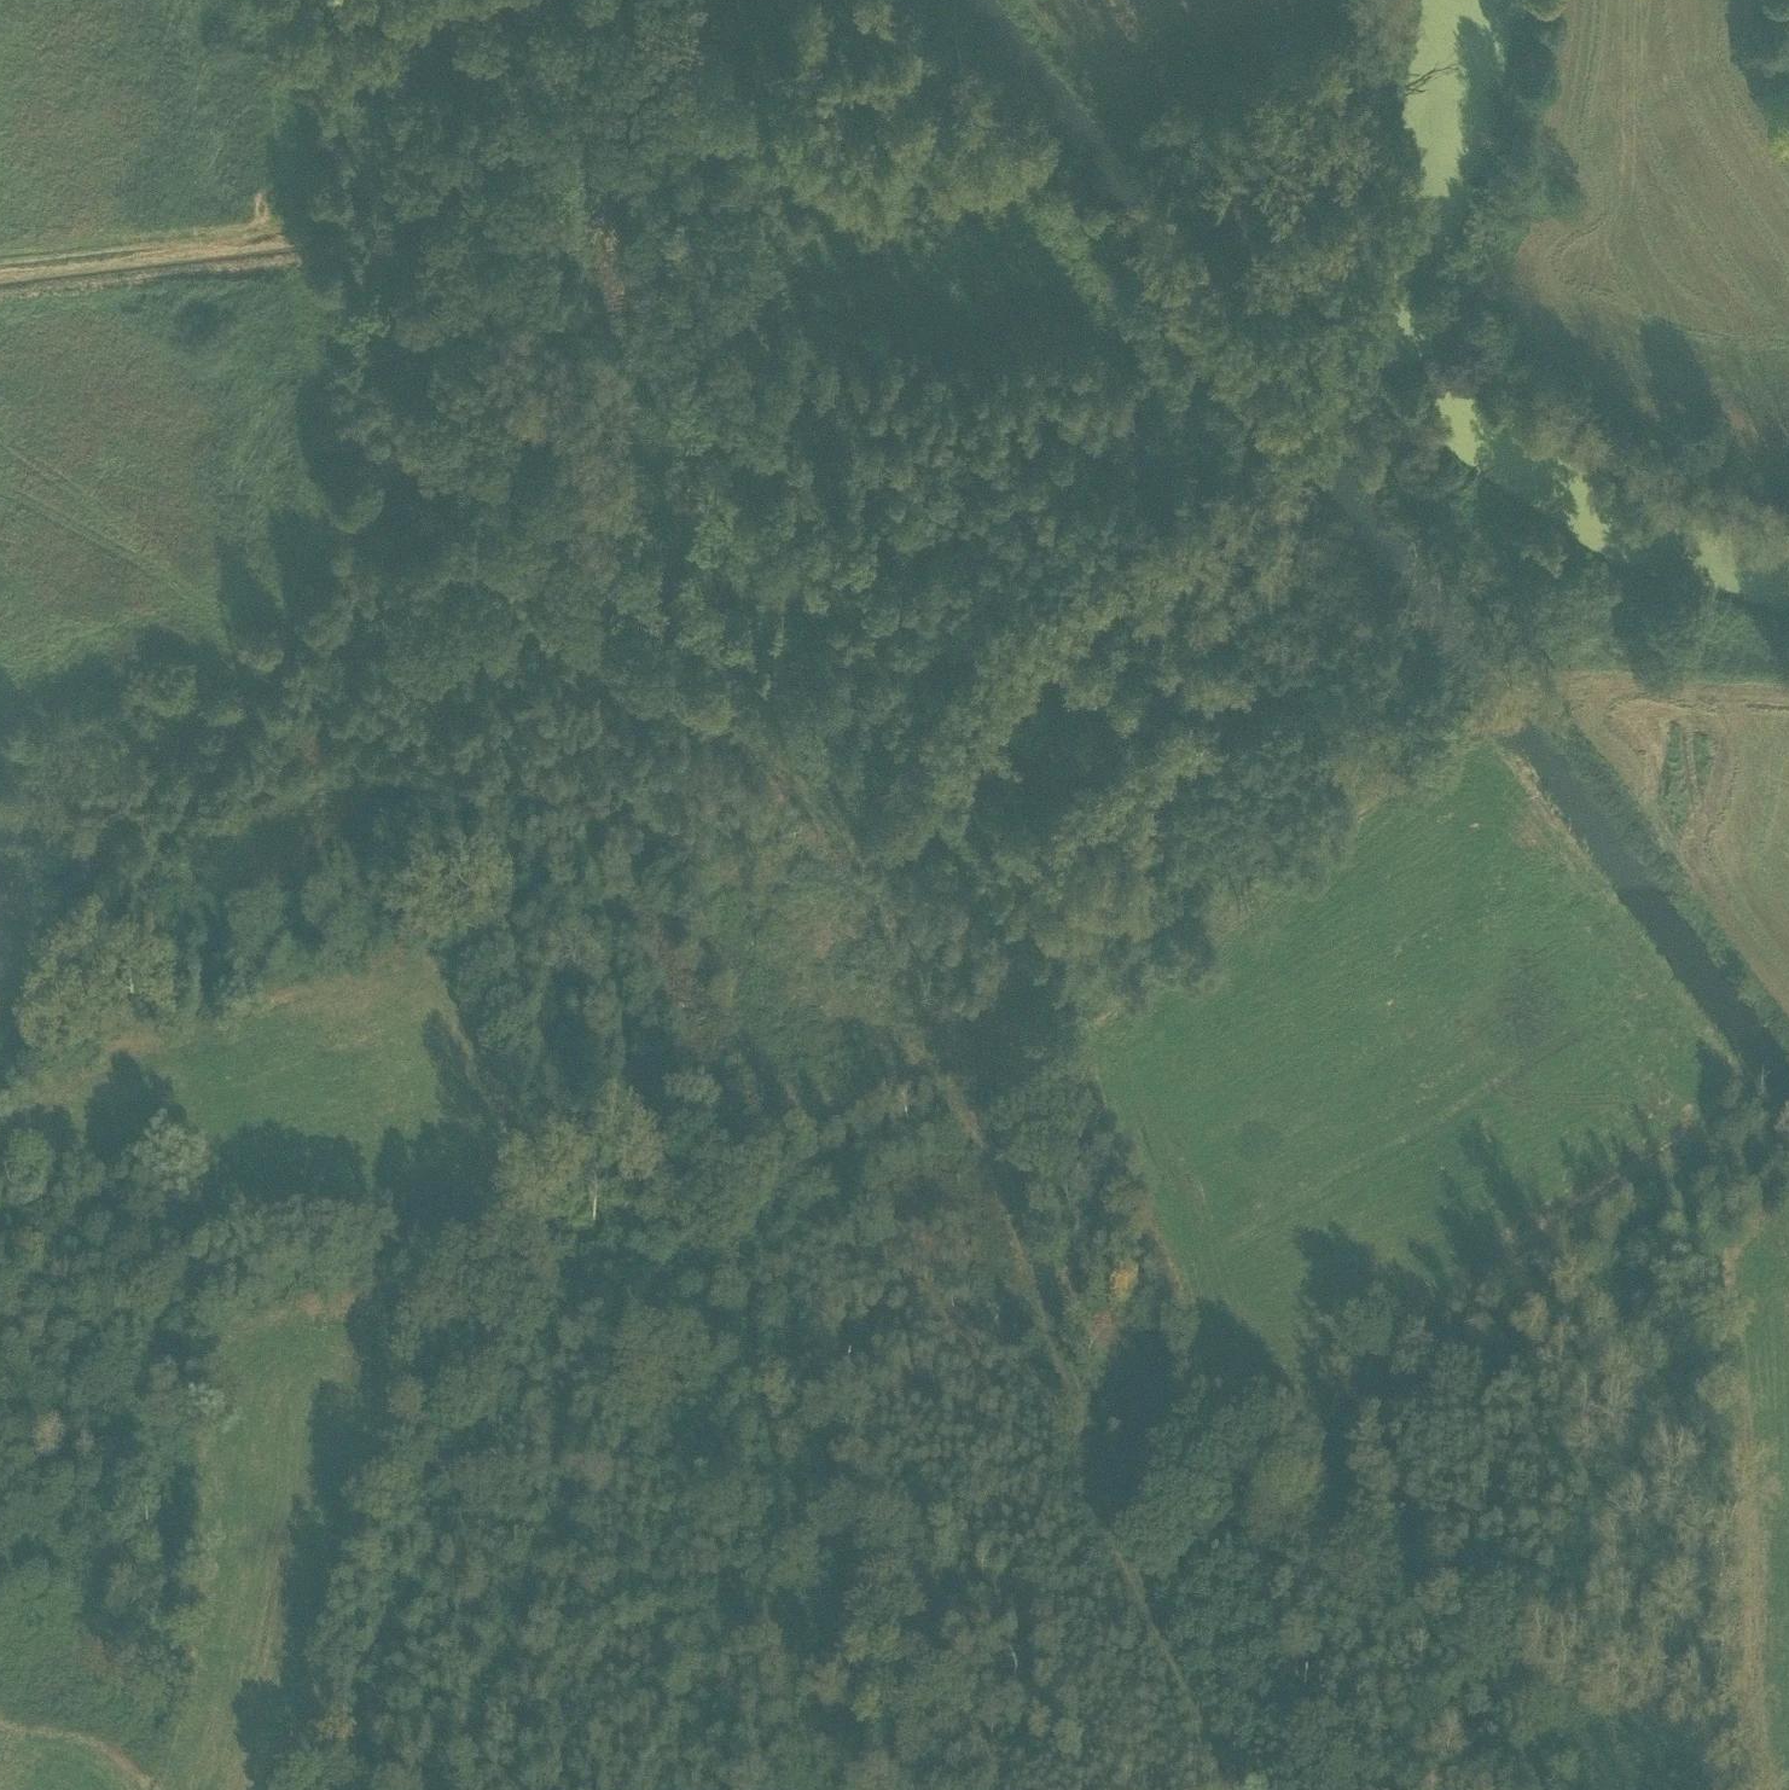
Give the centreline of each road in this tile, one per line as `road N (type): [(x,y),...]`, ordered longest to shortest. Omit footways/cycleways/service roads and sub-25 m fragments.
road 1 (track): [(618,0),(660,26),(769,406),(672,605),(842,783),(976,1108)]
road 2 (track): [(976,1108),(1139,1560),(1241,1789)]
road 3 (track): [(553,1156),(755,1180),(976,1108)]

